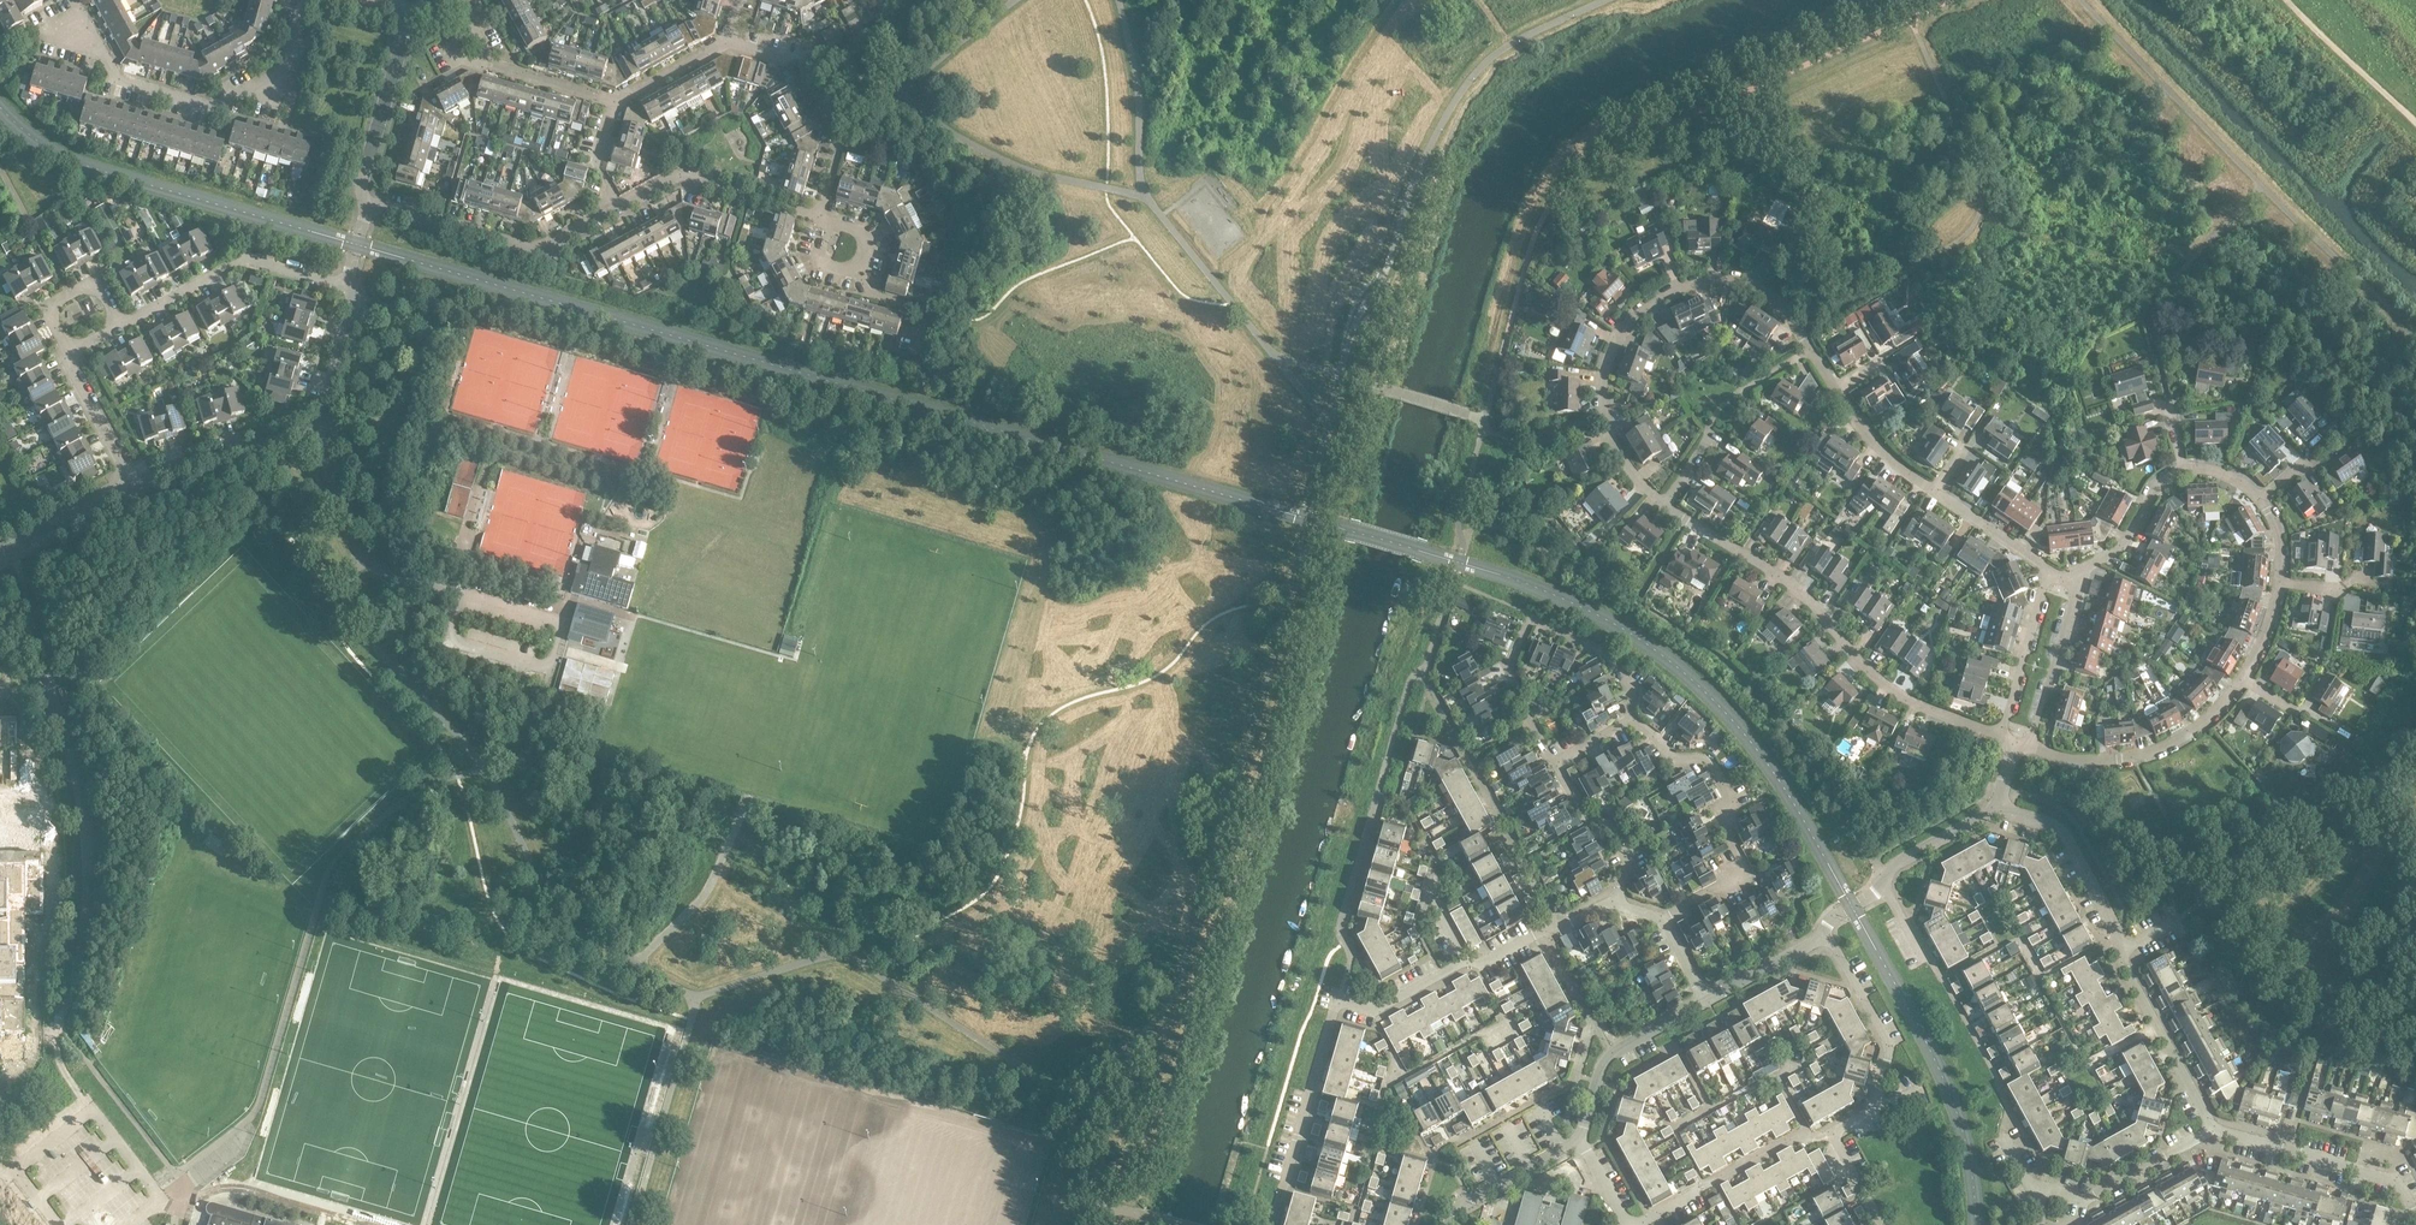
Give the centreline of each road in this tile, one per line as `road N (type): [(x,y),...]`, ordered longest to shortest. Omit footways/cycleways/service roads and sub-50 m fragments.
road 1 (residential): [(2000,735),(1882,684),(1795,586),(1661,504),(1615,443),(1605,398),(1613,351),(1626,330),(1675,297),(1753,285),(1790,317),(1873,445),(2047,572)]
road 2 (residential): [(2072,581),(2119,554),(2157,483),(2179,471),(2233,475),(2264,503),(2282,538),(2266,636),(2218,713),(2134,756),(2078,759),(2030,745)]
road 3 (residential): [(1272,1224),(1340,1004),(1377,1011),(1612,897)]
road 4 (residential): [(612,211),(681,180),(823,210),(841,147),(800,60),(729,43)]
road 5 (residential): [(1990,817),(2021,819),(2068,840),(2116,930),(2125,970),(2213,1134)]
road 6 (tertiary): [(134,484),(317,431),(355,299),(349,285)]
road 7 (residential): [(301,0),(272,93),(211,116),(111,87),(80,24)]
road 8 (residential): [(1832,1134),(1799,1134),(1636,1224),(1623,1216),(1580,1140)]
road 9 (residential): [(1632,720),(1632,691),(1611,660),(1528,619),(1507,673),(1555,760)]
road 10 (residential): [(1664,916),(1746,874),(1729,832),(1728,792),(1706,758),(1678,766),(1632,720)]
road 11 (residential): [(612,211),(536,253),(367,204)]
road 12 (residential): [(1823,931),(1889,1044),(1870,1114),(1832,1134)]
road 13 (residential): [(123,323),(240,260),(349,285)]
road 14 (residential): [(2213,1134),(2390,1183),(2415,1215)]
road 15 (residential): [(1823,931),(1901,861),(1990,817)]
road 16 (residential): [(1580,1140),(1603,1063),(1706,1001)]
road 17 (tertiary): [(367,204),(361,184),(411,20)]
road 18 (residential): [(2213,1134),(2100,1195),(2081,1200),(2051,1192)]
road 19 (residential): [(1555,760),(1585,818),(1615,823),(1627,851),(1612,897)]
road 20 (track): [(2415,122),(2291,0)]
road 21 (residential): [(2000,735),(2047,572)]
road 22 (residential): [(2030,745),(2072,581)]
road 23 (residential): [(69,353),(45,308),(98,281),(123,323)]
road 24 (residential): [(1451,1224),(1472,1204),(1580,1140)]
road 25 (tertiary): [(0,555),(134,484)]
road 26 (residential): [(134,484),(69,353)]
road 27 (residential): [(1706,1001),(1823,931)]

